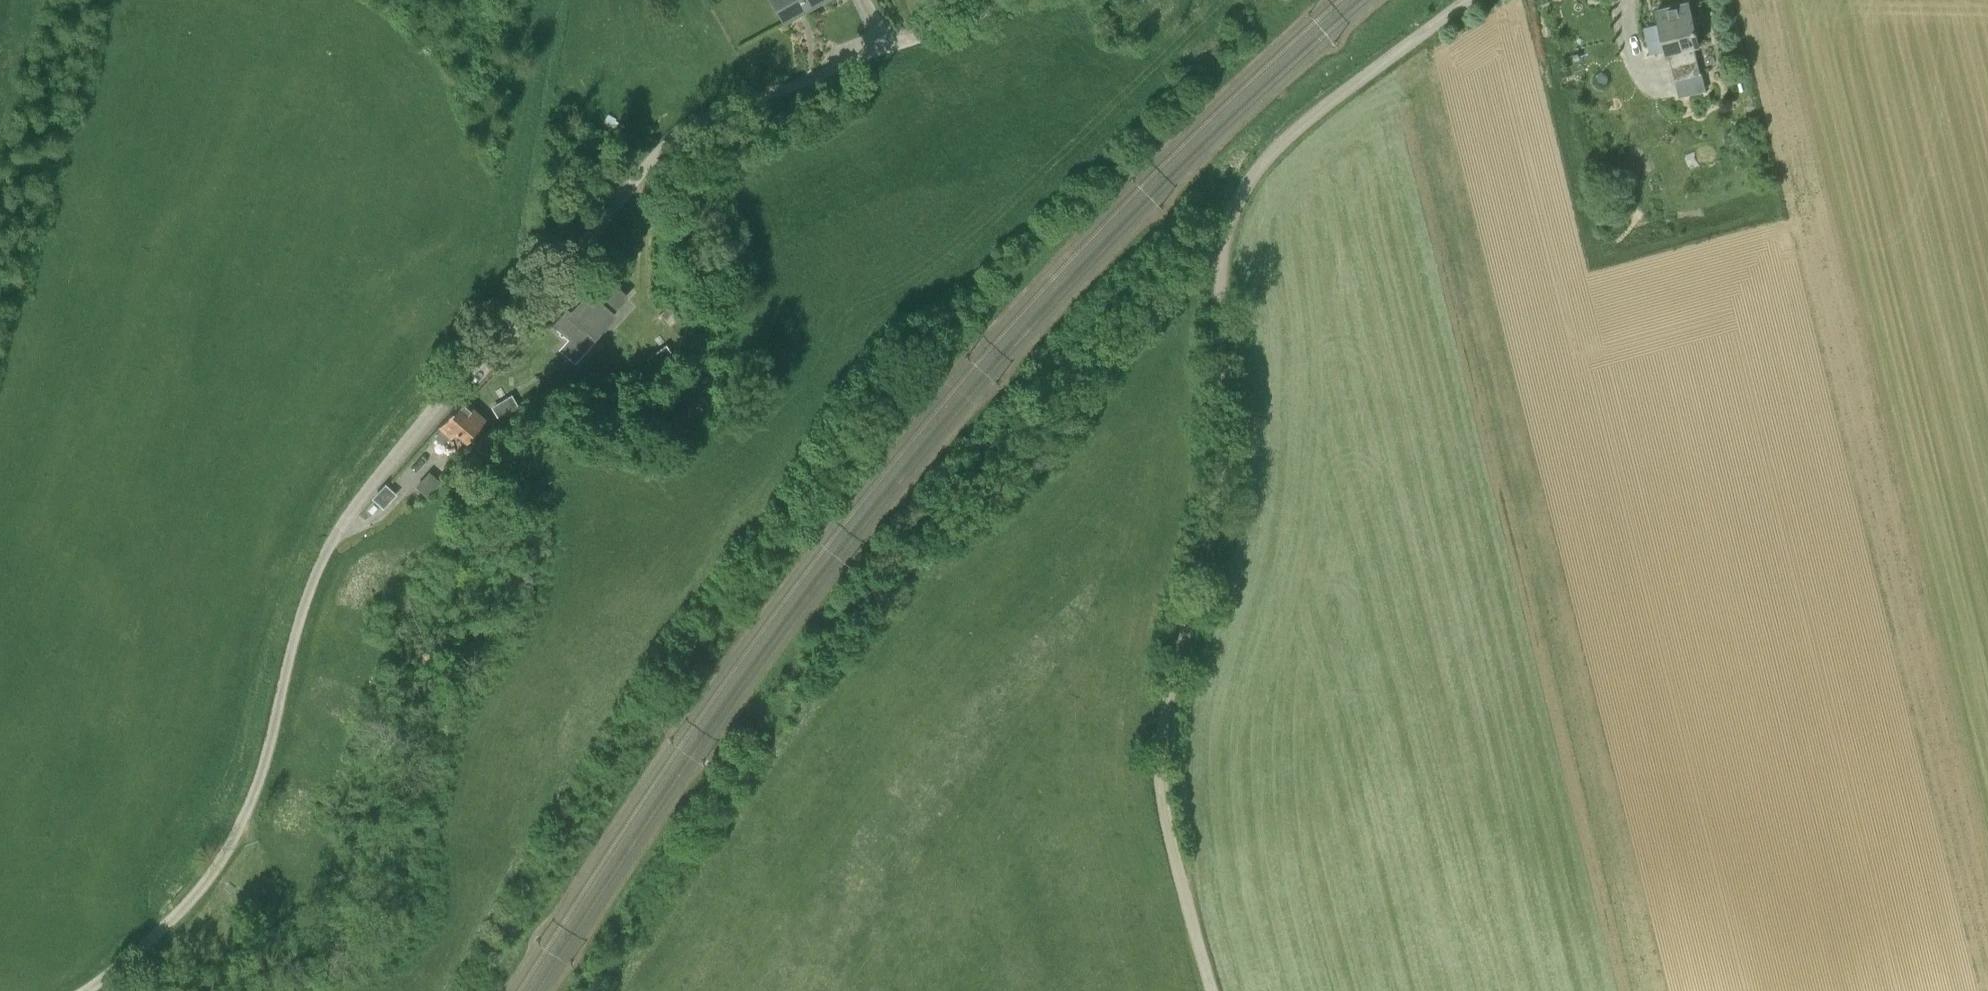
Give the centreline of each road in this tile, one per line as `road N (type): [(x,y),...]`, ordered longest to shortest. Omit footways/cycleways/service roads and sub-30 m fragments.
road 1 (unclassified): [(85,990),(174,917),(228,845),(261,772),(310,587),(350,512),(652,159),(710,116),(1007,0)]
road 2 (unclassified): [(1212,990),(1167,831),(1160,757),(1218,483),(1227,225),(1243,191),(1291,134),(1470,0)]

